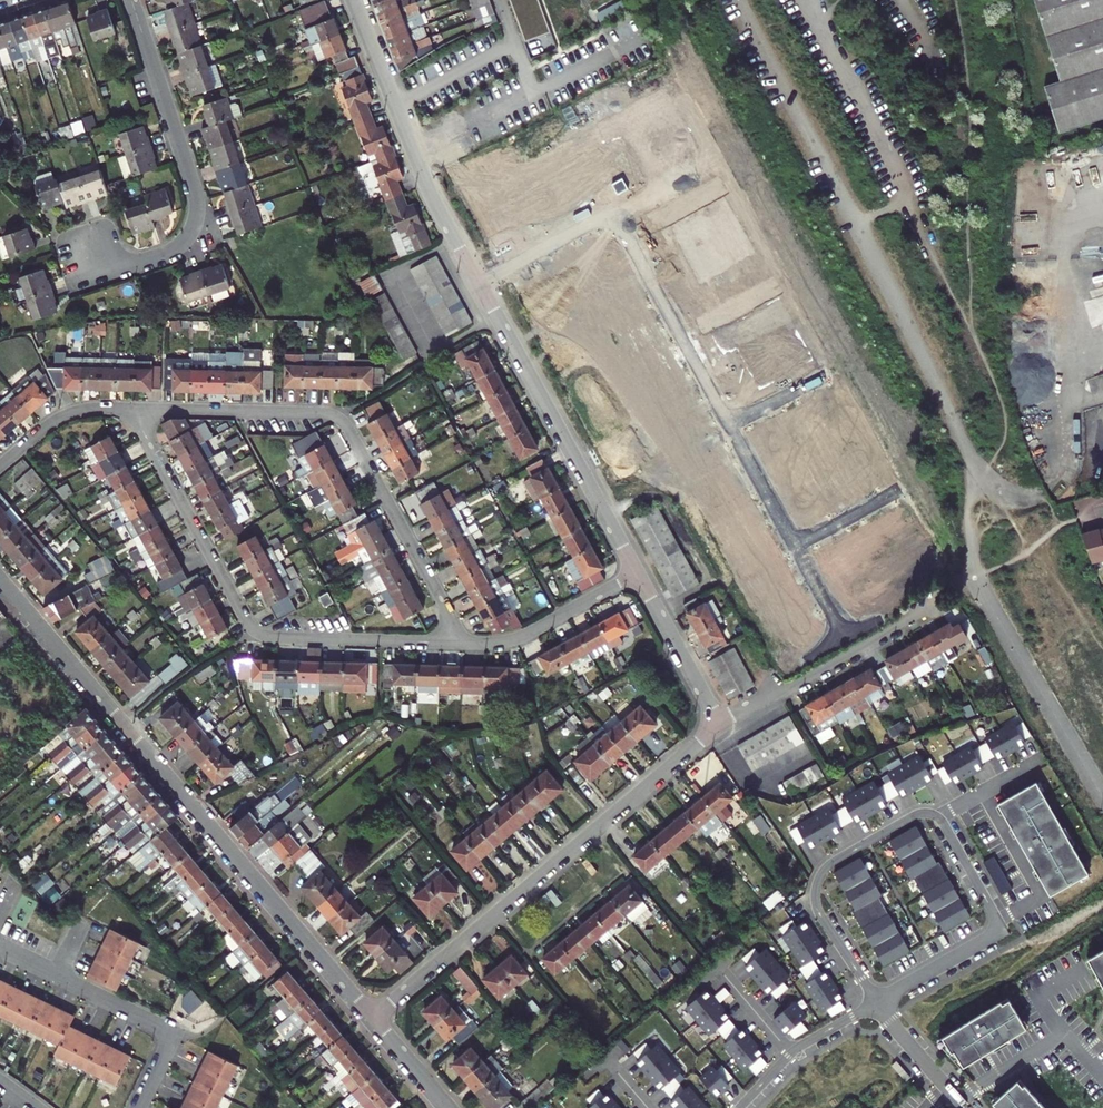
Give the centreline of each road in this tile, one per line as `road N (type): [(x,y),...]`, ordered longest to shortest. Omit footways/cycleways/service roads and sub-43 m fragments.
road 1 (unclassified): [(1040,491),(996,486),(970,452),(742,0)]
road 2 (residential): [(0,580),(373,1017)]
road 3 (residential): [(134,408),(254,631),(465,641)]
road 4 (residential): [(465,641),(337,416),(134,408)]
road 5 (residential): [(373,1017),(722,725)]
road 6 (residential): [(730,426),(614,212),(480,286)]
road 7 (residential): [(131,0),(195,214),(182,241),(165,251),(119,263),(91,254)]
road 8 (residential): [(480,286),(638,573)]
road 9 (residential): [(352,0),(434,202),(480,286)]
road 10 (residential): [(939,818),(914,816),(830,863),(818,880),(819,912),(877,1003)]
road 11 (residential): [(877,1003),(1003,930),(939,818)]
road 12 (residential): [(58,975),(175,1032),(140,1107)]
road 13 (residential): [(465,641),(516,638),(638,573)]
road 14 (residential): [(638,573),(722,725)]
road 15 (residential): [(0,466),(70,412),(134,408)]
road 16 (residential): [(722,725),(852,650)]
road 17 (residential): [(877,1003),(966,1107)]
road 18 (residential): [(794,543),(730,426)]
road 19 (residential): [(852,650),(794,543)]

